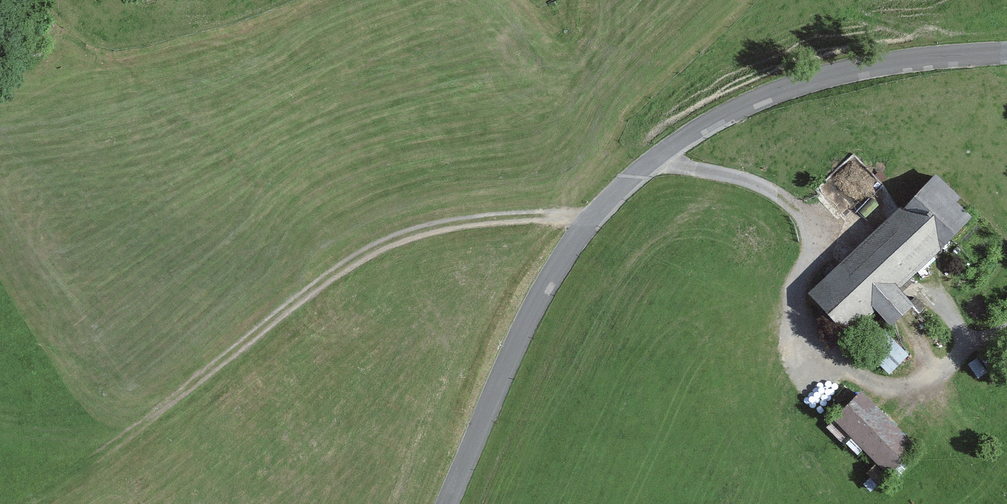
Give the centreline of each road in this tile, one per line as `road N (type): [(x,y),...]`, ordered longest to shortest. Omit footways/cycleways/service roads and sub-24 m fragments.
road 1 (unclassified): [(450,503),(538,301),(571,245),(634,176),(726,115),(784,89),(849,70),(1006,56)]
road 2 (track): [(9,503),(389,240),(533,216),(598,215)]
road 3 (track): [(661,155),(748,180),(804,215),(818,247),(803,293),(807,355),(920,391),(1006,331)]

